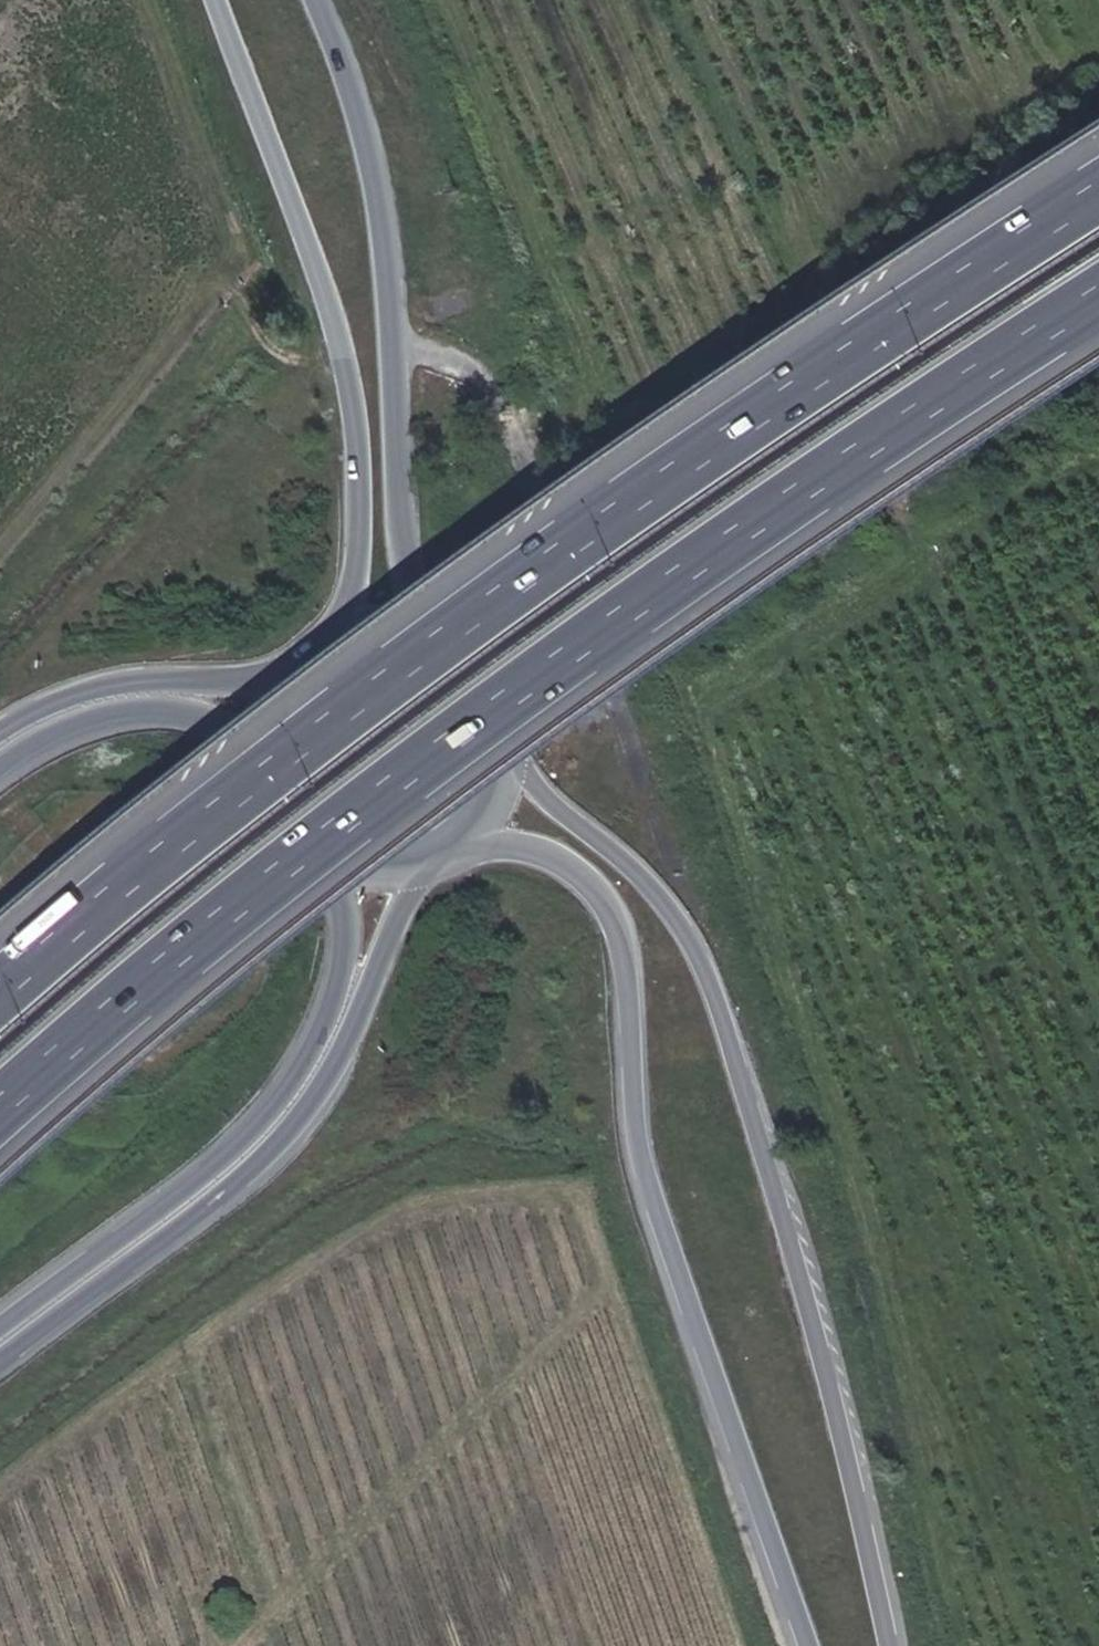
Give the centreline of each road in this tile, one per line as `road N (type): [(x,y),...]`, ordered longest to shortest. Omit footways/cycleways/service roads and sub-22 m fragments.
road 1 (motorway): [(1098,200),(476,618),(0,999)]
road 2 (motorway): [(0,1124),(260,905),(566,683),(1098,329)]
road 3 (tertiary): [(887,1645),(833,1366),(747,1042),(674,909),(559,805),(513,744)]
road 4 (tertiary): [(469,848),(545,855),(582,873),(607,896),(626,940),(638,992),(646,1186),(810,1645)]
road 5 (secondary): [(218,0),(354,390),(368,522),(365,567),(353,613),(331,649)]
road 6 (motorway): [(0,1361),(269,1161),(313,1108),(411,895),(432,869)]
road 7 (secondary): [(448,646),(426,609),(413,559),(402,341),(376,112),(333,0)]
road 8 (motorway): [(336,862),(345,897),(340,962),(317,1040),(287,1094),(180,1198),(0,1336)]
road 9 (motorway): [(305,669),(268,681),(96,693),(0,738)]
road 10 (motorway): [(0,770),(43,742),(101,719),(175,709),(213,720),(273,779)]
road 11 (secondary): [(513,744),(503,705),(480,671),(448,646)]
road 12 (secondary): [(448,646),(409,634),(368,635),(331,649)]

